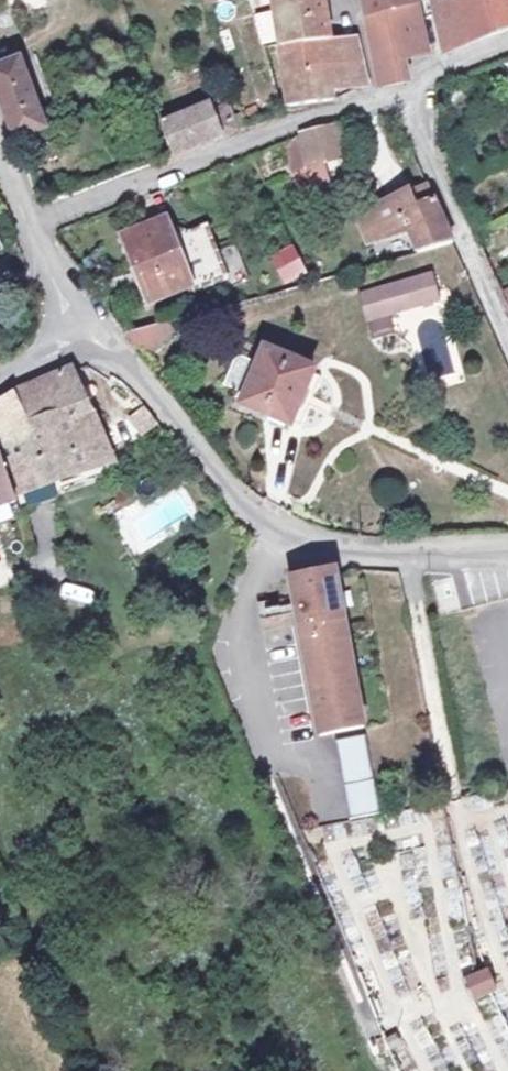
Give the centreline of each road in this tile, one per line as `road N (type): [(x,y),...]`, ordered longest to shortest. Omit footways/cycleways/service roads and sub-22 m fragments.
road 1 (residential): [(79,334),(124,368),(253,523),(333,549),(507,541)]
road 2 (residential): [(0,164),(79,334)]

